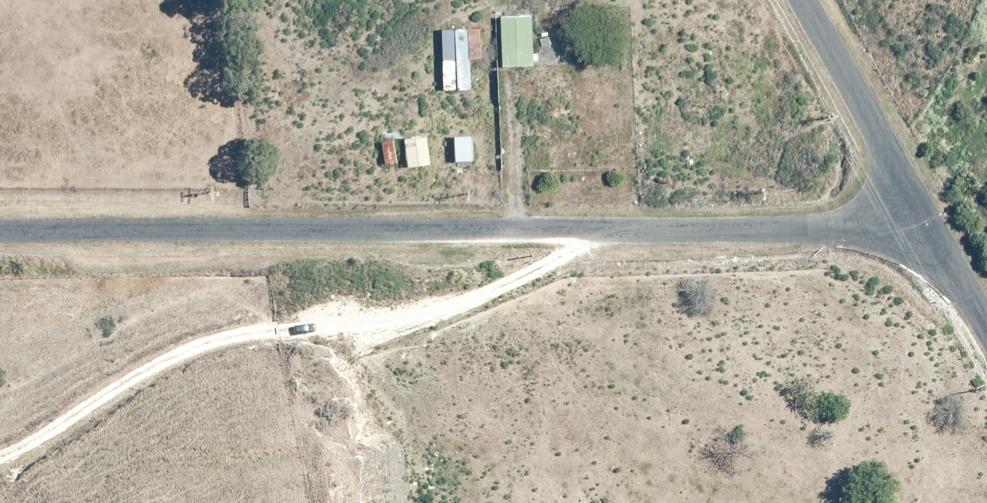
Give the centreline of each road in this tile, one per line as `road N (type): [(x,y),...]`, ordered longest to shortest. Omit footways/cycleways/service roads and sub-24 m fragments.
road 1 (unclassified): [(0,227),(935,229)]
road 2 (track): [(0,439),(116,359),(172,333),(240,319),(328,322),(387,311),(472,275),(576,248),(576,233)]
road 3 (residential): [(935,229),(798,0)]

